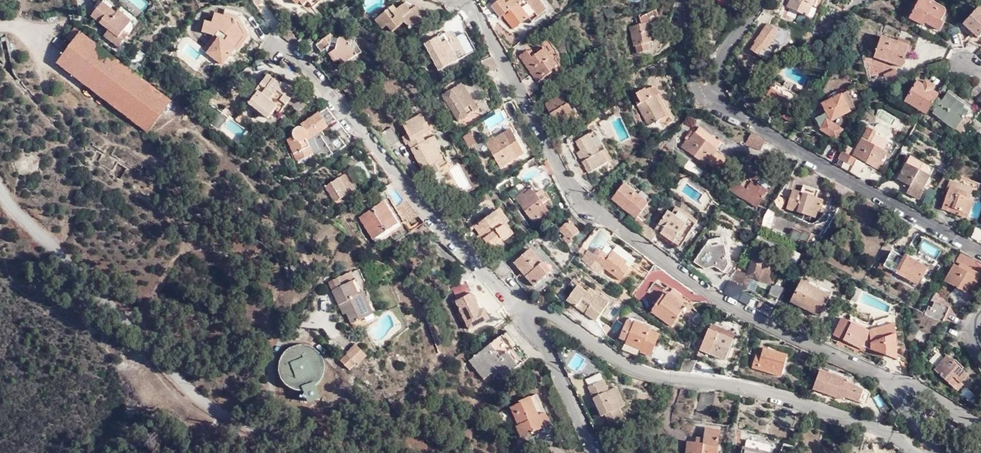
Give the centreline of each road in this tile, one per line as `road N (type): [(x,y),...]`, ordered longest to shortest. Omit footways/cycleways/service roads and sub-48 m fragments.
road 1 (residential): [(461,0),(483,17),(565,177),(586,200),(724,302),(910,388)]
road 2 (unclassified): [(0,190),(202,400),(335,452)]
road 3 (residential): [(531,314),(552,314),(623,363),(858,417),(917,452)]
road 4 (residential): [(765,0),(723,60),(728,105),(980,250)]
road 5 (residential): [(271,41),(313,69),(436,219),(531,314)]
road 6 (residential): [(597,452),(529,325),(531,314)]

